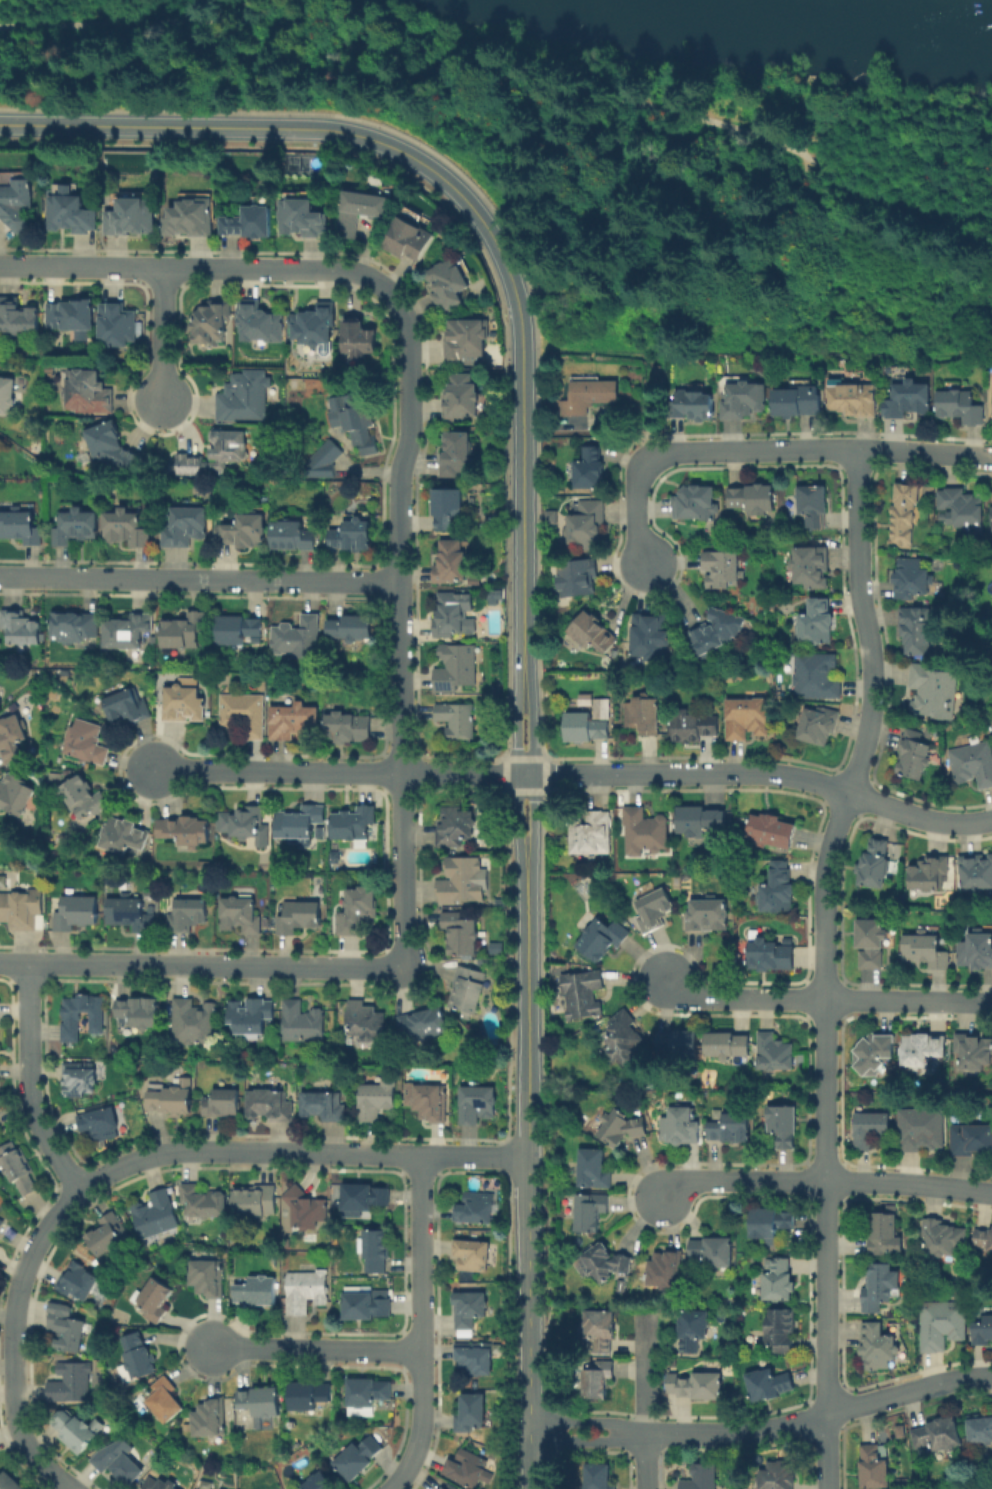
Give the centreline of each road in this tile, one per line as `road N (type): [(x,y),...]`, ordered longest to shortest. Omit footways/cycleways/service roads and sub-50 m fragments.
road 1 (residential): [(856,449),(873,676),(869,733),(825,890),(831,1488)]
road 2 (residential): [(154,771),(764,774),(811,780),(932,823),(991,821)]
road 3 (residential): [(424,1156),(175,1152),(125,1166),(81,1191),(25,1272),(14,1328),(19,1431),(71,1488)]
road 4 (residential): [(394,297),(409,334),(410,431),(400,490),(401,965)]
road 5 (tertiary): [(527,856),(530,1488)]
road 6 (tertiary): [(448,184),(494,242),(517,310),(525,671)]
road 7 (residential): [(530,1424),(743,1434),(991,1378)]
road 8 (tertiary): [(448,184),(392,147),(327,129),(0,124)]
road 9 (residential): [(0,266),(352,270),(394,297)]
road 10 (residential): [(0,577),(401,582)]
road 11 (residential): [(0,963),(401,965)]
road 12 (residential): [(991,455),(675,450),(647,457),(639,481)]
road 13 (residential): [(393,1488),(423,1429),(424,1156)]
road 14 (residential): [(31,963),(33,1084),(46,1130),(81,1191)]
road 15 (residential): [(423,1351),(211,1349)]
road 16 (tertiary): [(527,856),(535,843),(525,671)]
road 17 (tertiary): [(525,671),(518,775),(527,856)]
road 18 (residential): [(659,1202),(687,1181),(830,1179)]
road 19 (residential): [(664,980),(698,998),(826,997)]
road 20 (residential): [(991,998),(826,997)]
road 21 (residential): [(830,1179),(991,1193)]
road 22 (residential): [(164,268),(162,403)]

